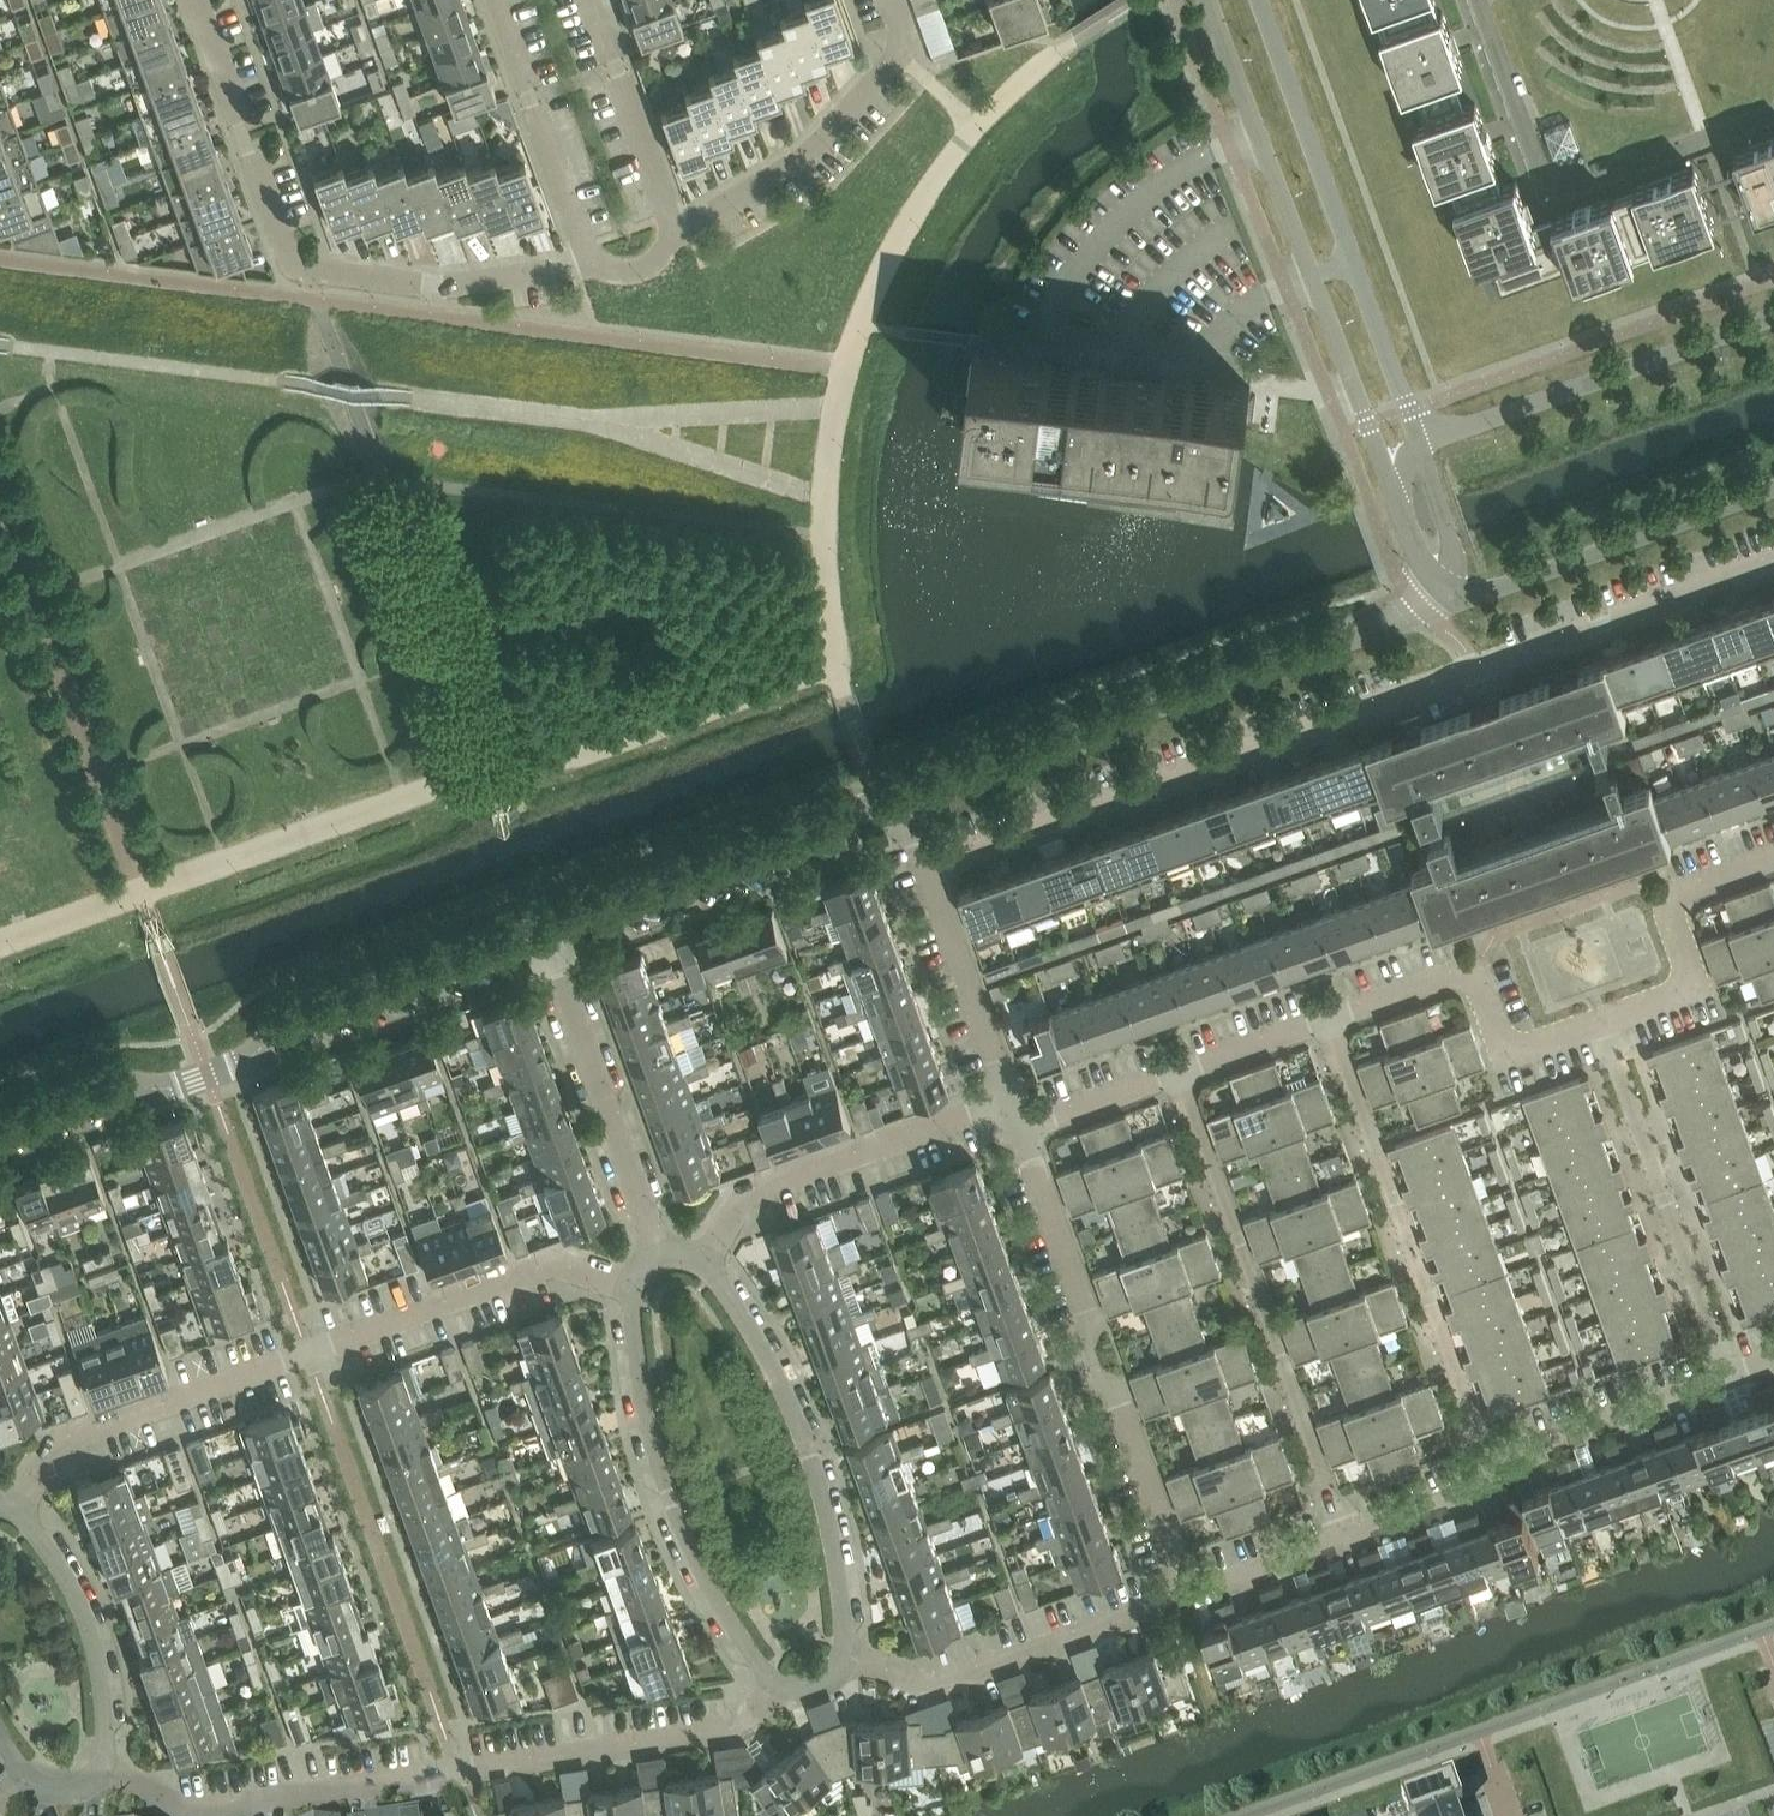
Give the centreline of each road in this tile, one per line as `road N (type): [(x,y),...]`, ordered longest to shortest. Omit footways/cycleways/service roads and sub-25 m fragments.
road 1 (residential): [(101,1775),(183,1812),(739,1729),(771,1696)]
road 2 (residential): [(20,1503),(64,1445),(559,1261),(632,1291)]
road 3 (residential): [(882,803),(1454,602)]
road 4 (residential): [(923,869),(1475,671)]
road 5 (residential): [(0,1118),(108,1084),(163,1089),(208,1075),(256,1052),(279,1021),(541,928)]
road 6 (residential): [(592,258),(534,276),(430,288),(310,272),(275,230),(196,0)]
road 7 (tertiary): [(1208,0),(1392,485)]
road 8 (residential): [(1180,1600),(1015,1122)]
road 9 (residential): [(1344,1539),(1172,1067)]
road 10 (residential): [(1329,1012),(1497,1470)]
road 11 (tertiary): [(1421,444),(1261,0)]
road 12 (residential): [(632,1291),(645,1419),(672,1498),(771,1696)]
road 13 (unclassified): [(1773,113),(1584,183),(1554,181),(1534,156),(1478,0)]
road 14 (residential): [(852,1652),(812,1452),(739,1308),(703,1258)]
road 15 (tertiary): [(1773,315),(1421,444)]
road 16 (residential): [(1606,1022),(1734,1371)]
road 17 (residential): [(541,928),(882,803)]
road 18 (residential): [(703,1258),(734,1207),(960,1121),(1015,1122)]
road 19 (residential): [(1329,1012),(1470,962),(1506,1055),(1606,1022)]
road 20 (residential): [(660,1255),(541,928)]
road 21 (residential): [(852,1652),(937,1683),(1180,1600)]
road 22 (residential): [(673,231),(781,177),(822,143),(899,56),(891,0)]
road 23 (tertiary): [(1454,602),(1773,489)]
road 24 (residential): [(1773,561),(1475,671)]
road 25 (residential): [(1606,1022),(1699,989),(1669,892),(1773,855)]
road 26 (residential): [(101,1775),(104,1691),(95,1642),(20,1503)]
road 27 (residential): [(496,0),(592,258)]
road 28 (residential): [(1015,1122),(923,869)]
road 29 (residential): [(1497,1470),(1734,1371)]
road 30 (residential): [(673,231),(587,0)]
road 31 (residential): [(1180,1600),(1344,1539)]
road 32 (residential): [(1344,1539),(1468,1490),(1497,1470)]
road 33 (residential): [(1172,1067),(1329,1012)]
road 34 (residential): [(1015,1122),(1172,1067)]
road 35 (tertiary): [(1454,602),(1453,539),(1421,444)]
road 36 (tertiary): [(1392,485),(1415,552),(1454,602)]

